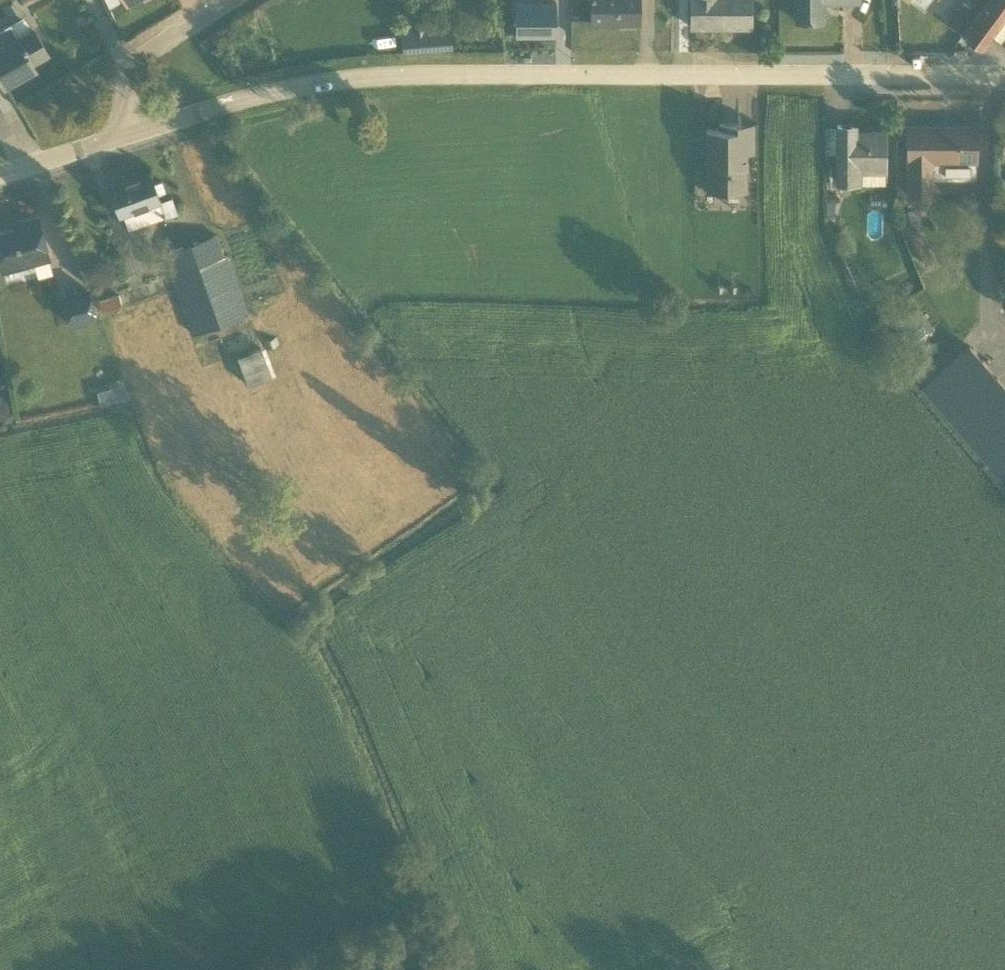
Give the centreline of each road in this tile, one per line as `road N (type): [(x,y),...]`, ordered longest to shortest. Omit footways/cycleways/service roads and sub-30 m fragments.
road 1 (unclassified): [(1004,73),(397,76),(295,84),(129,135)]
road 2 (residential): [(229,0),(137,58),(123,88),(129,135)]
road 3 (unclassified): [(129,135),(0,173)]

